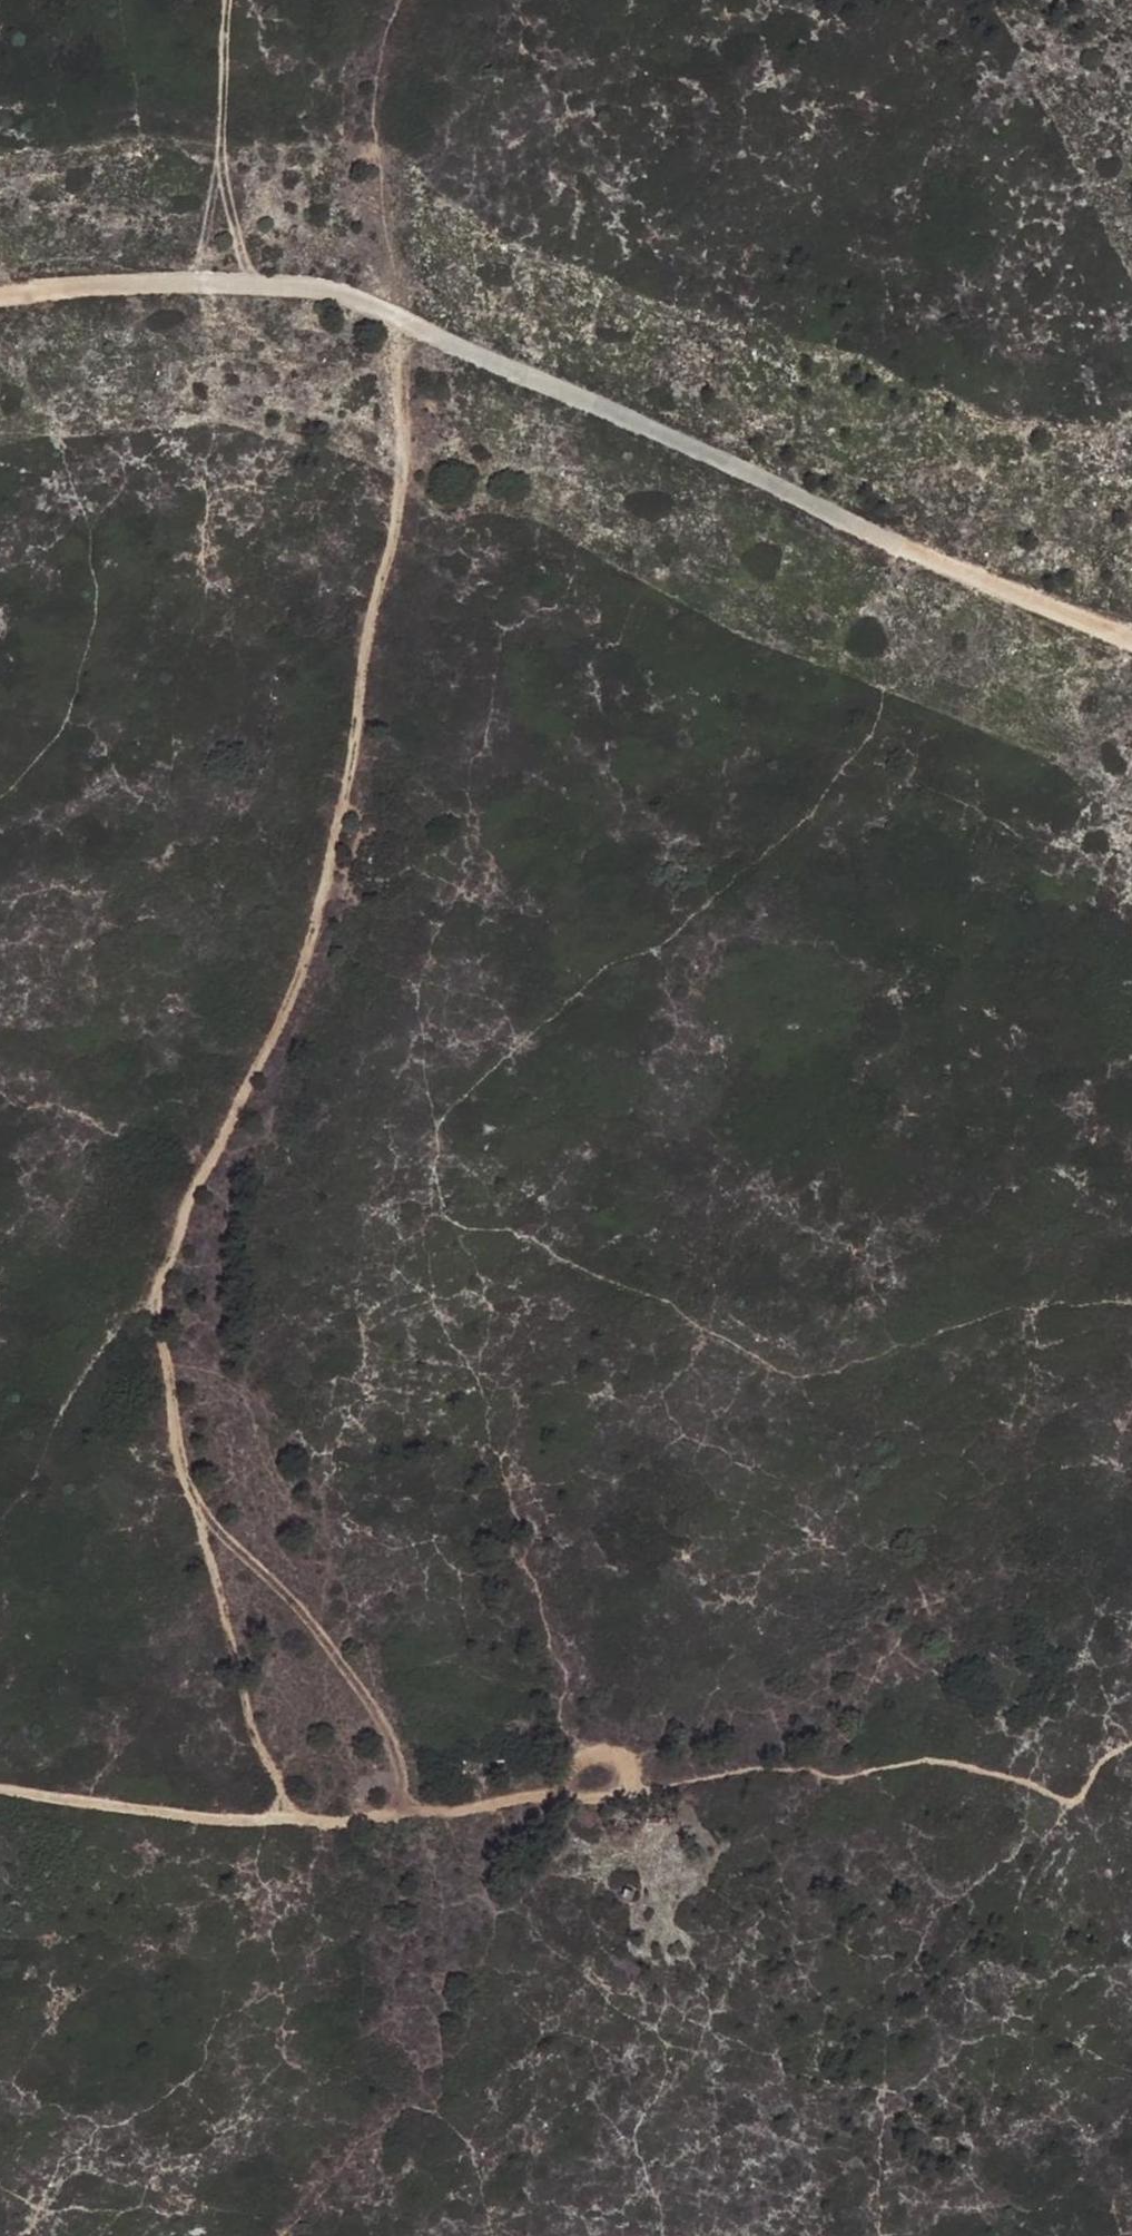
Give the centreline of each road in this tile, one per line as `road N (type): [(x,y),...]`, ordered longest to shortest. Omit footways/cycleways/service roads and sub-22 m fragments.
road 1 (track): [(394,311),(398,531),(316,922),(289,1007),(156,1300),(198,1517),(239,1674),(289,1815)]
road 2 (track): [(1131,636),(342,288),(210,270),(0,279)]
road 3 (track): [(620,1798),(560,1792),(345,1821),(216,1817),(0,1792)]
road 4 (track): [(231,0),(210,167),(210,270)]

